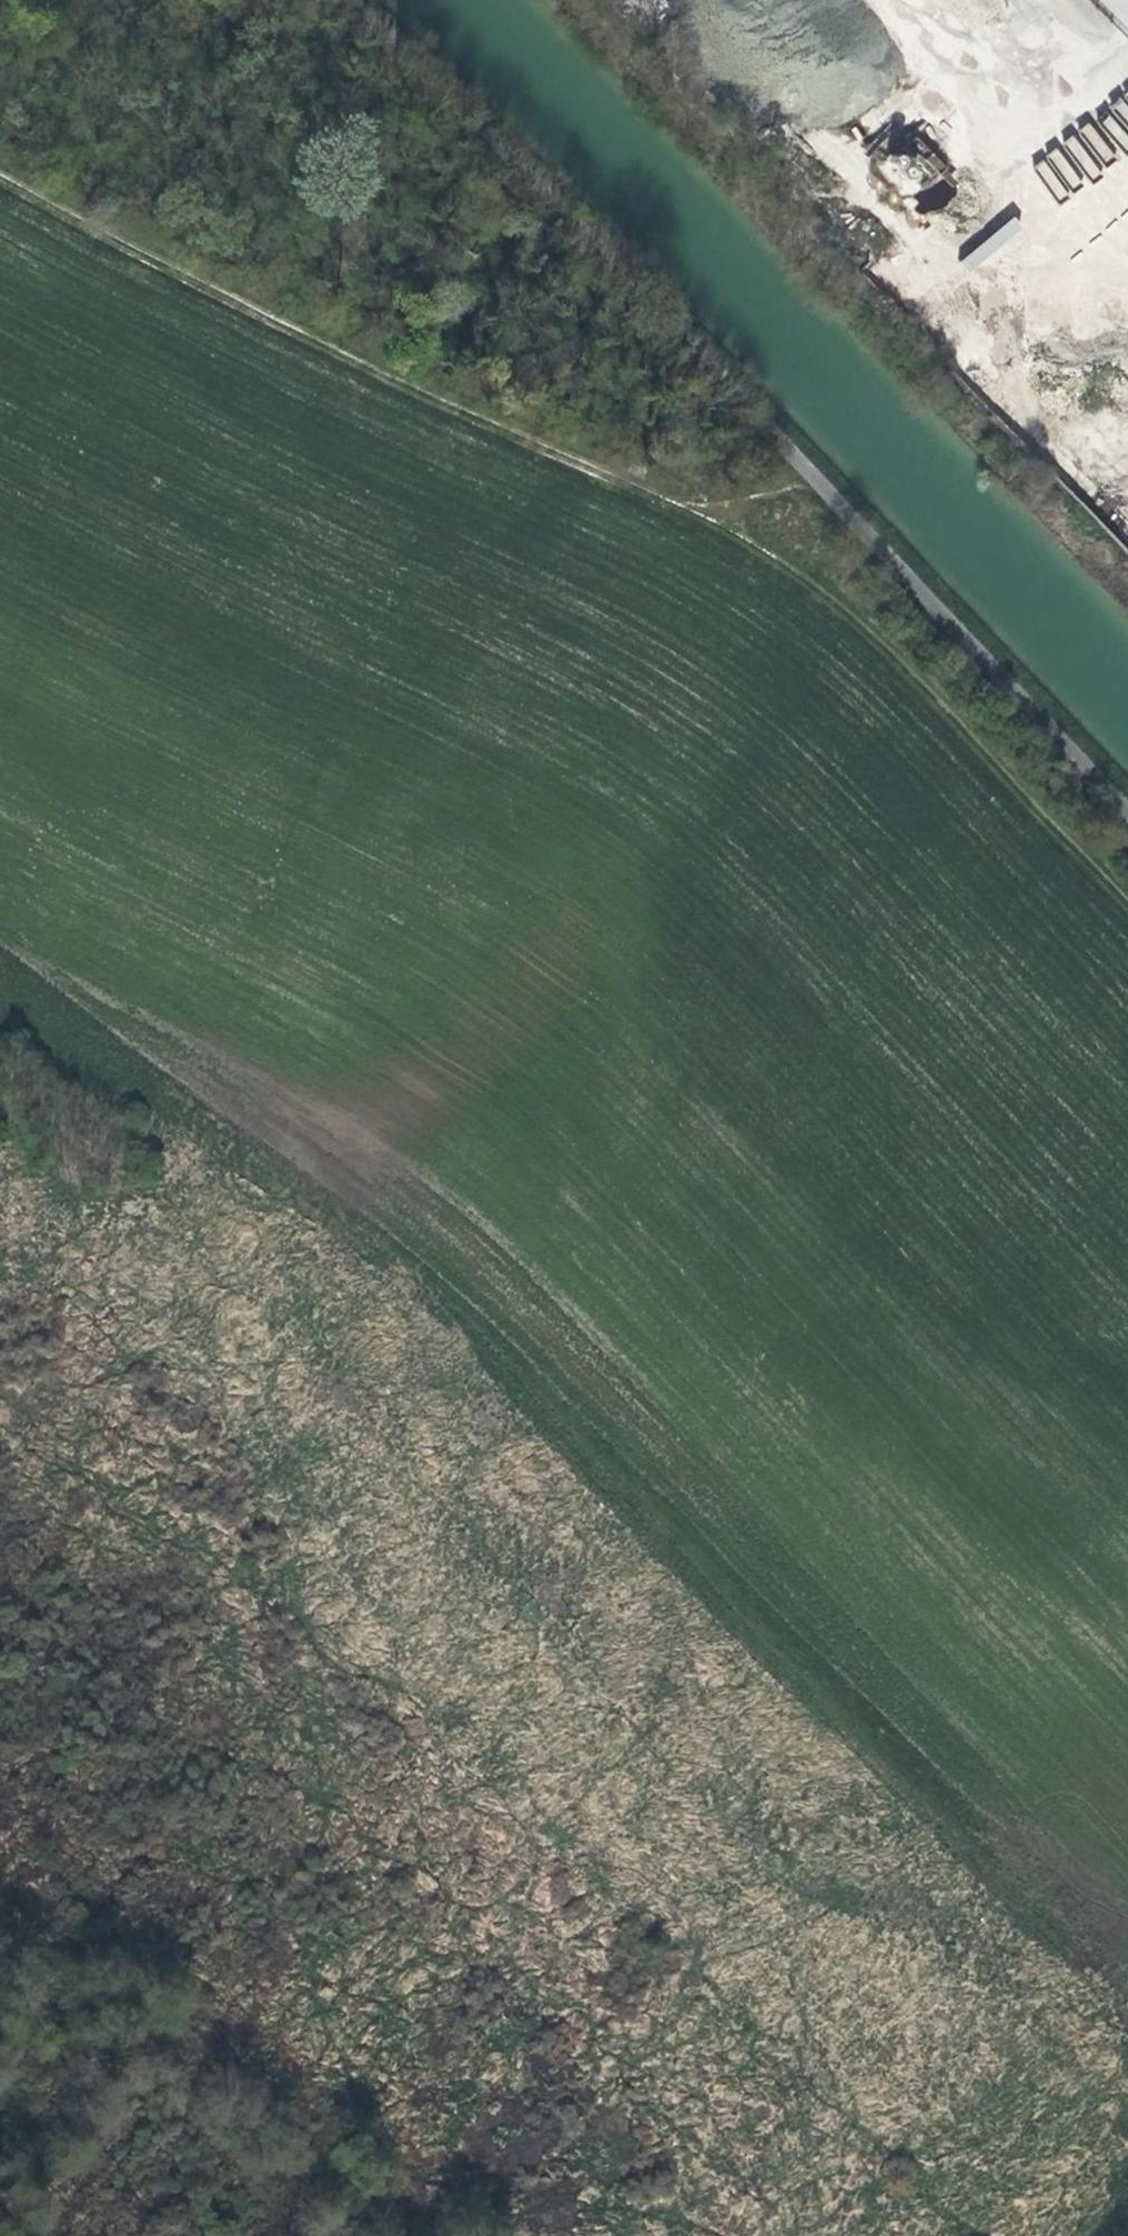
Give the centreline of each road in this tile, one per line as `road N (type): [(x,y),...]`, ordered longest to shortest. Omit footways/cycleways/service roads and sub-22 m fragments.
road 1 (track): [(1127,910),(848,617),(772,549),(343,351),(0,178)]

